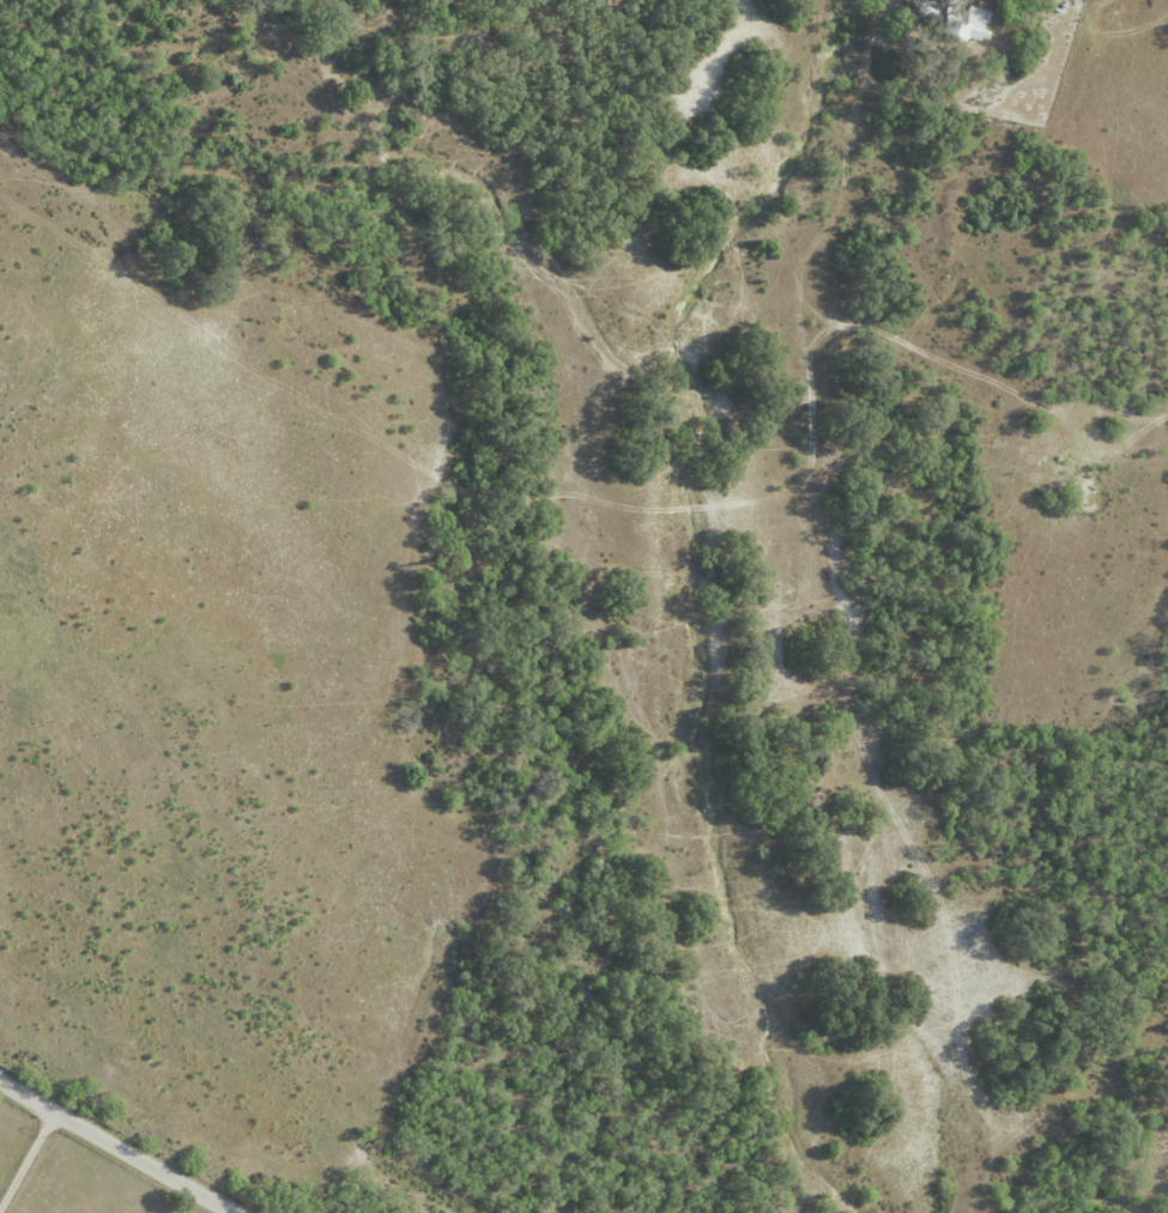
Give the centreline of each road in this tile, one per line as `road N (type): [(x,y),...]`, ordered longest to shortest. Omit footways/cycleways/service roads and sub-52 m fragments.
road 1 (residential): [(247,1212),(0,1082)]

